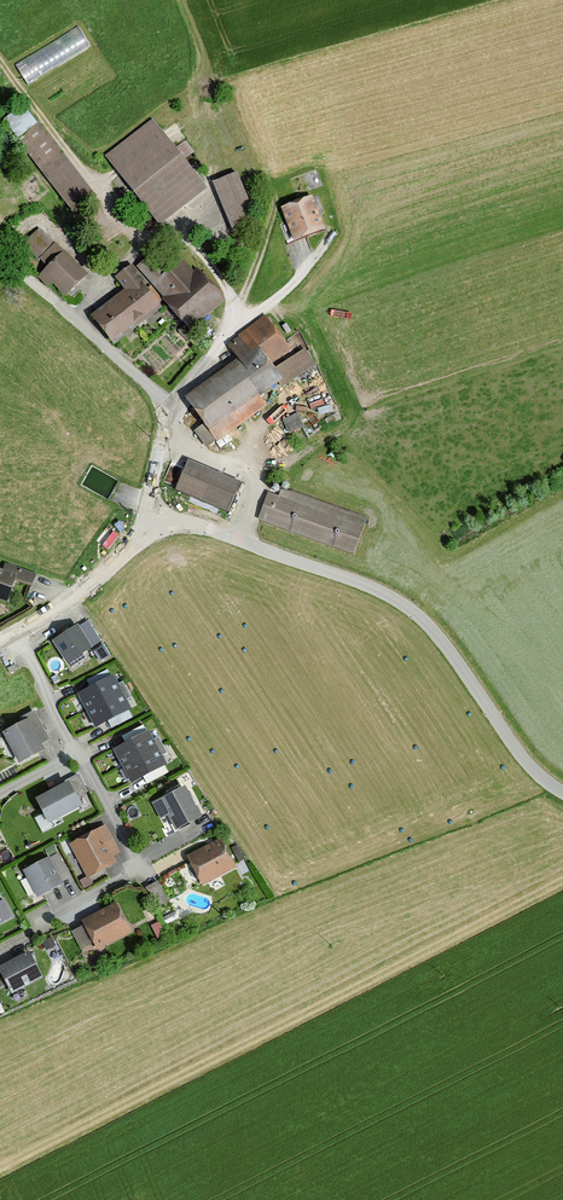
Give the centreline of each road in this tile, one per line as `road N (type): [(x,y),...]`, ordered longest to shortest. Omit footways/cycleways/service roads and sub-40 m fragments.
road 1 (tertiary): [(153,533),(176,525),(209,530),(403,605),(449,650),(531,768),(562,793)]
road 2 (residential): [(81,750),(144,867),(0,948)]
road 3 (unclassified): [(0,258),(149,386),(168,412)]
road 4 (tertiary): [(14,635),(153,533)]
road 5 (residential): [(14,635),(81,750)]
road 6 (unclassified): [(168,412),(152,495),(153,533)]

